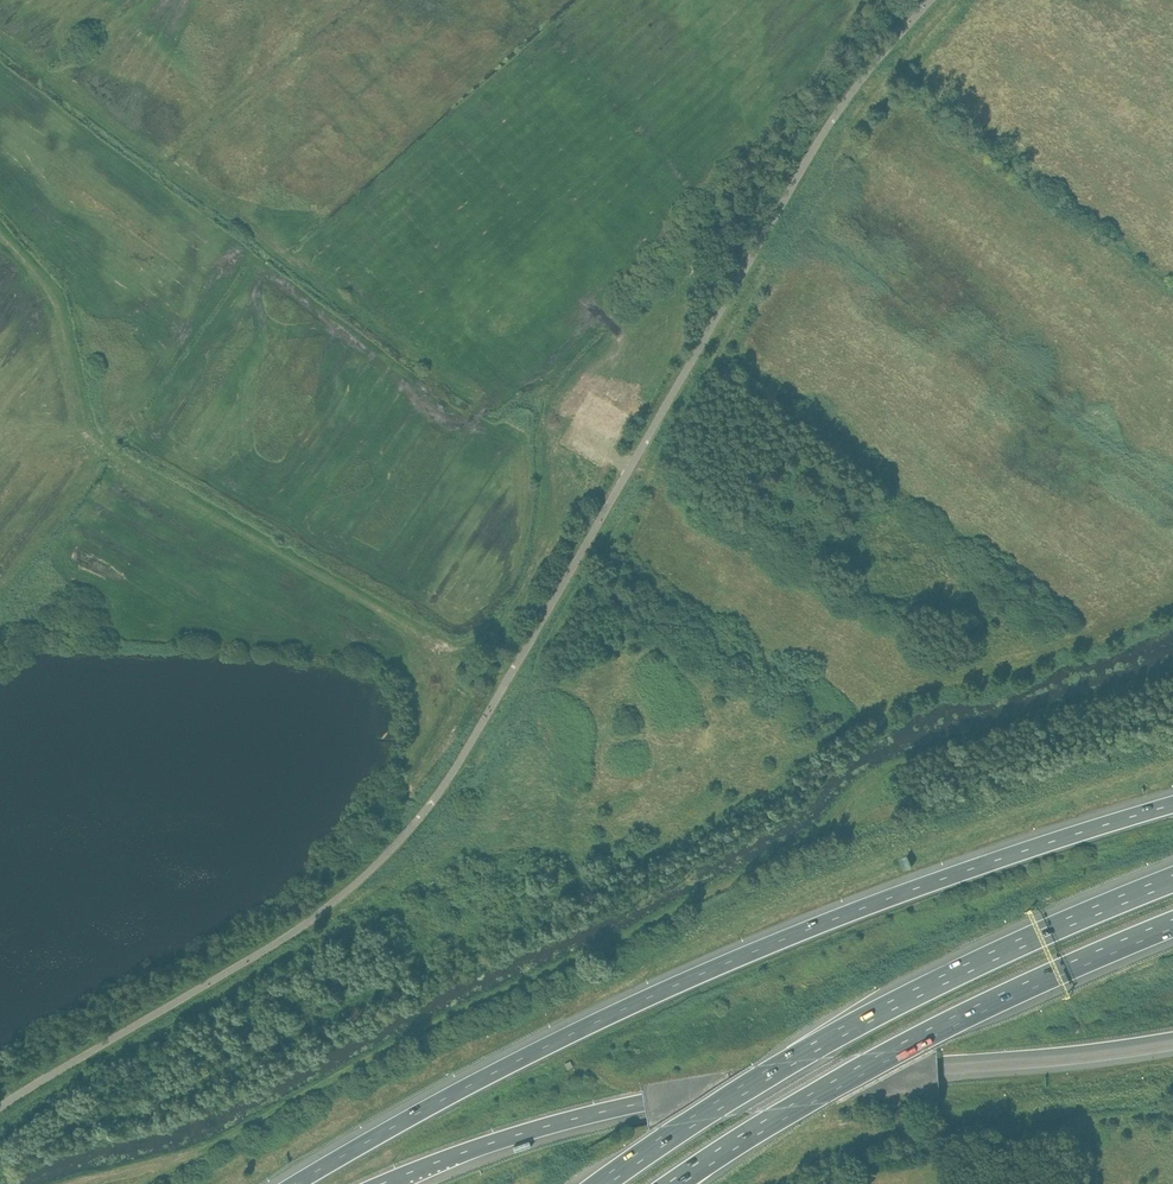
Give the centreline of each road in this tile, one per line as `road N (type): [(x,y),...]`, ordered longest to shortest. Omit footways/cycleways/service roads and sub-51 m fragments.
road 1 (motorway): [(1172,803),(944,877),(707,970),(480,1078),(291,1183)]
road 2 (motorway): [(382,1183),(563,1122),(715,1089),(1172,1040)]
road 3 (motorway): [(1172,879),(845,1029),(600,1183)]
road 4 (motorway): [(674,1183),(891,1051),(1172,923)]
road 5 (unclassified): [(954,1183),(950,1142),(1172,1115)]

